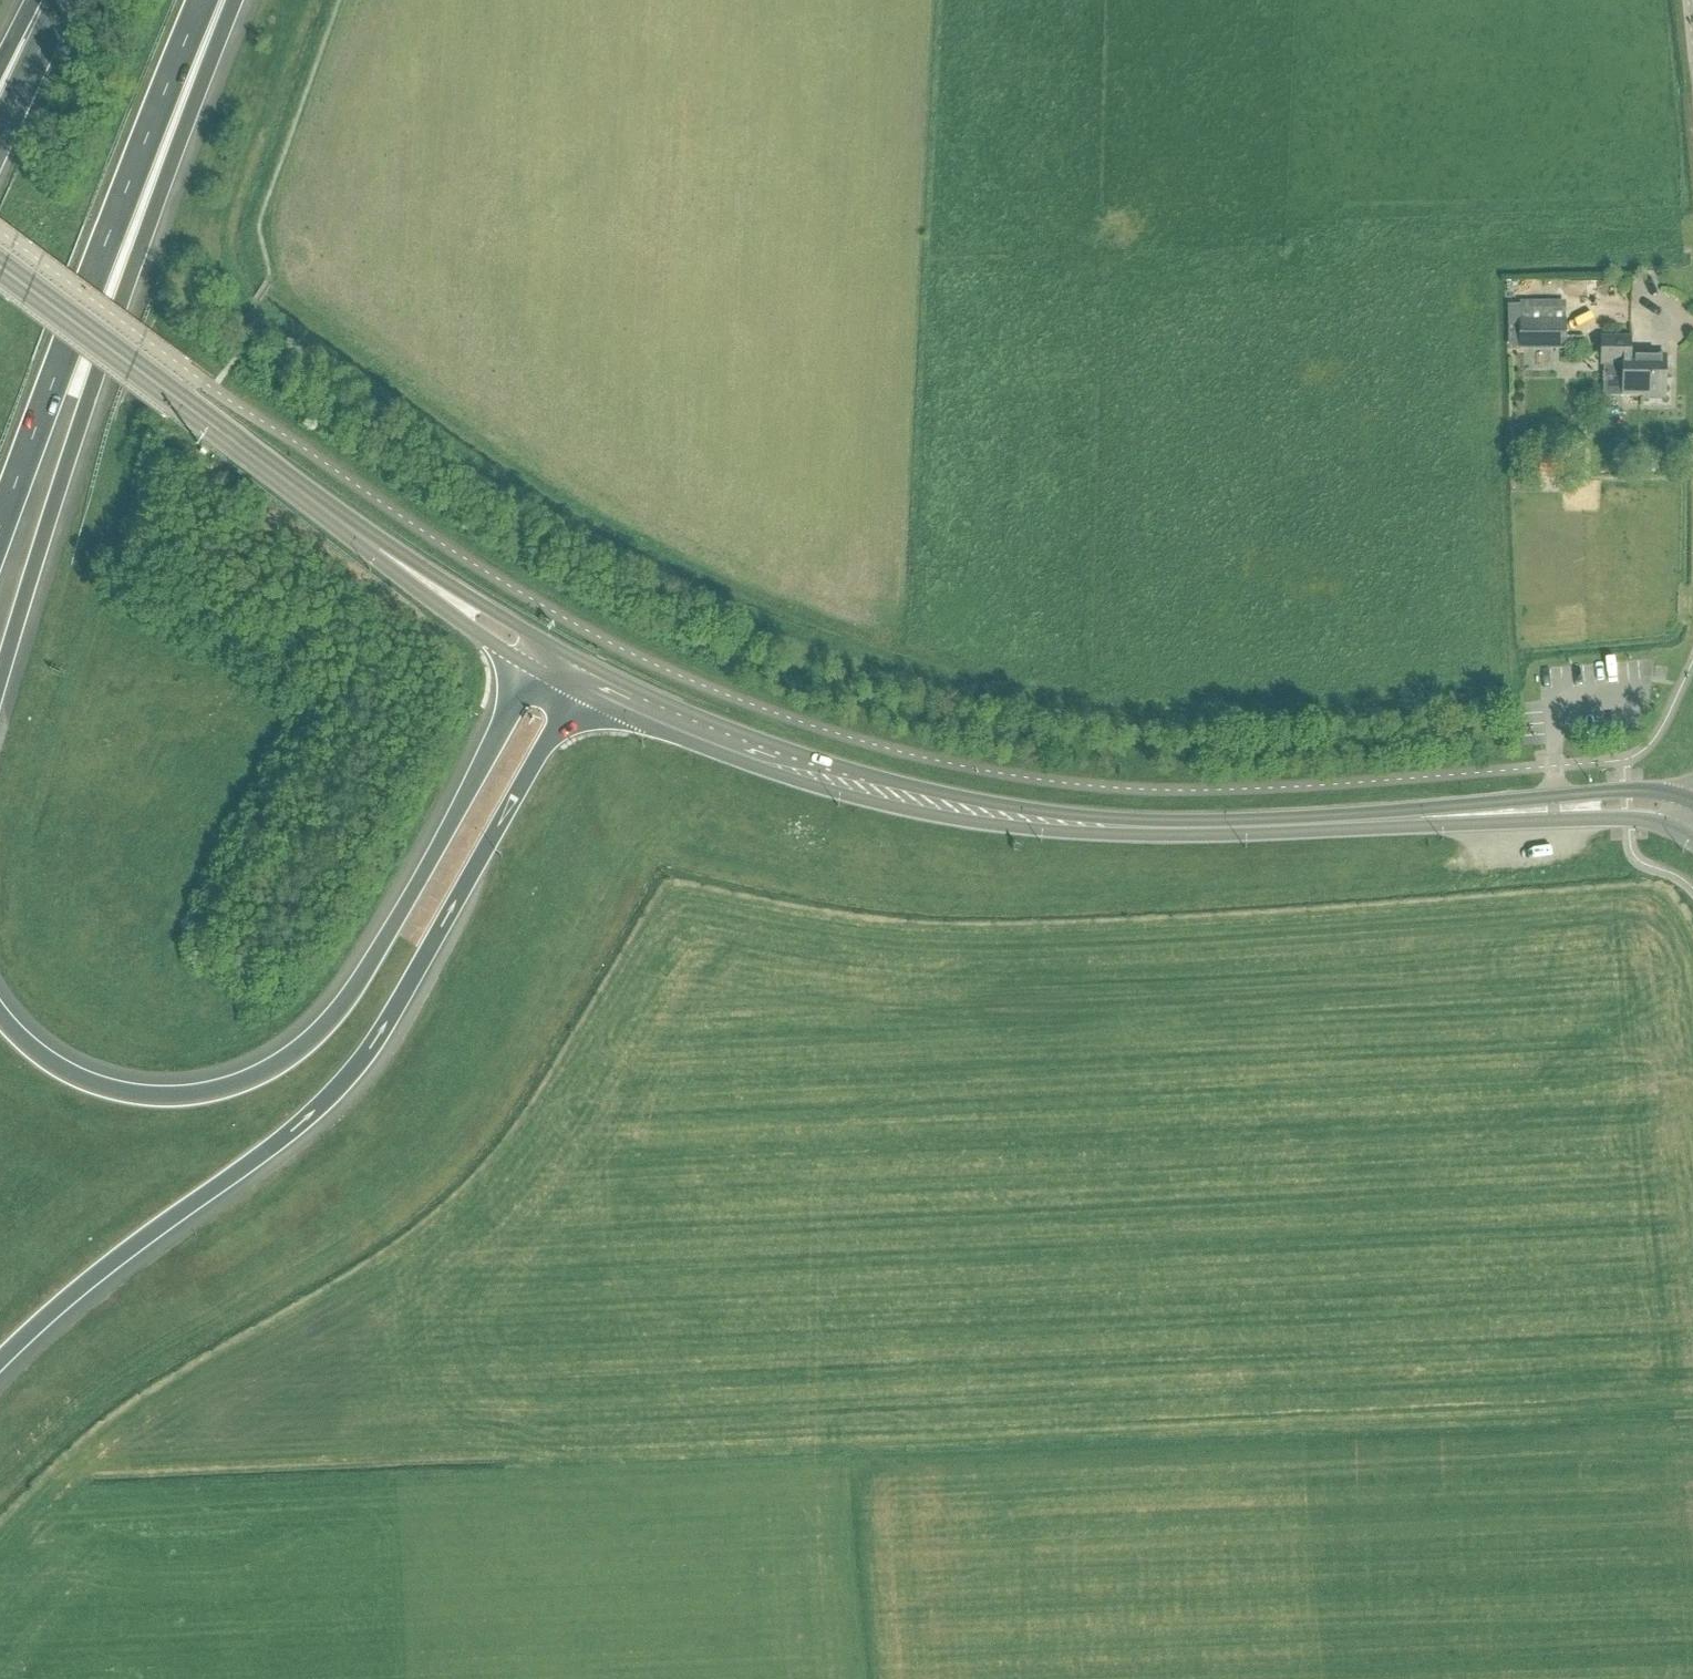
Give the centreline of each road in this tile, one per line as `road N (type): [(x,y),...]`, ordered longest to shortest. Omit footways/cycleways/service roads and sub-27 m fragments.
road 1 (motorway): [(0,1364),(125,1255),(342,1089),(575,693)]
road 2 (motorway): [(530,668),(367,973),(332,1026),(282,1065),(197,1095),(140,1097),(56,1070),(0,1018)]
road 3 (motorway): [(0,678),(151,216),(224,29),(225,0)]
road 4 (track): [(1692,1433),(1039,1462)]
road 5 (secondary): [(1112,828),(823,763),(685,713),(567,655)]
road 6 (motorway): [(0,531),(204,0)]
road 7 (secondary): [(575,693),(757,769),(880,805),(1012,829),(1094,835),(1112,828)]
road 8 (primary): [(378,550),(0,268)]
road 9 (secondary): [(1112,828),(1421,819)]
road 10 (secondary): [(1692,804),(1626,791),(1441,808),(1421,819)]
road 11 (secondary): [(1421,819),(1443,826),(1636,820),(1690,840)]
road 12 (primary): [(567,655),(393,550),(378,550)]
road 13 (primary): [(378,550),(384,565),(530,668)]
road 14 (motorway): [(65,0),(0,139)]

